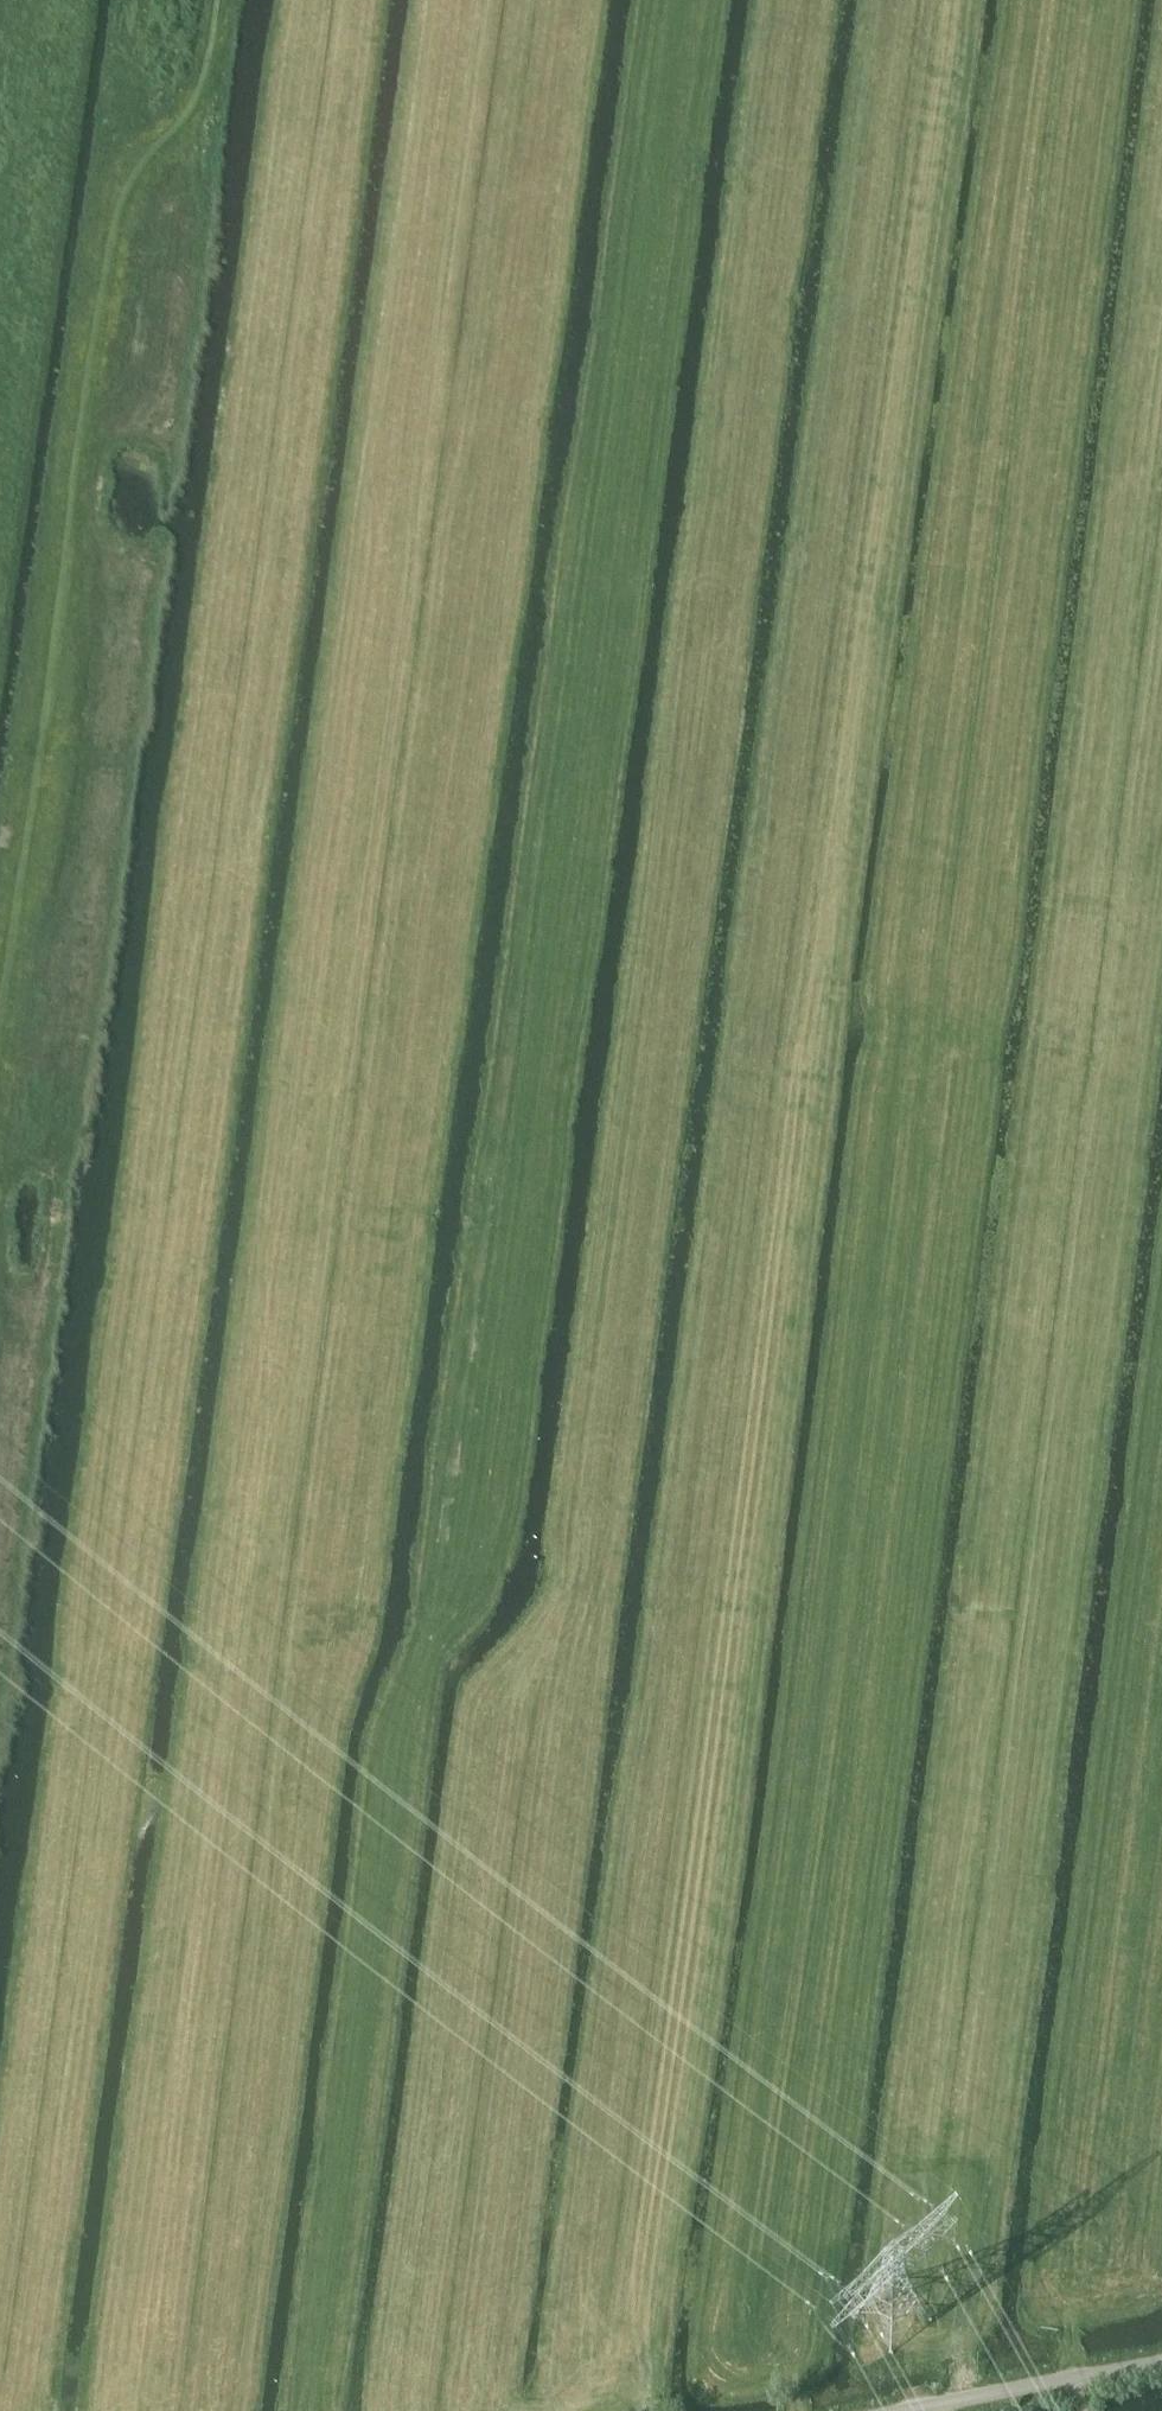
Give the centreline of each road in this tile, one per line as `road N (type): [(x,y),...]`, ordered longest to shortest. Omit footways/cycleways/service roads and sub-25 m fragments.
road 1 (unclassified): [(884,2410),(1161,2360)]

